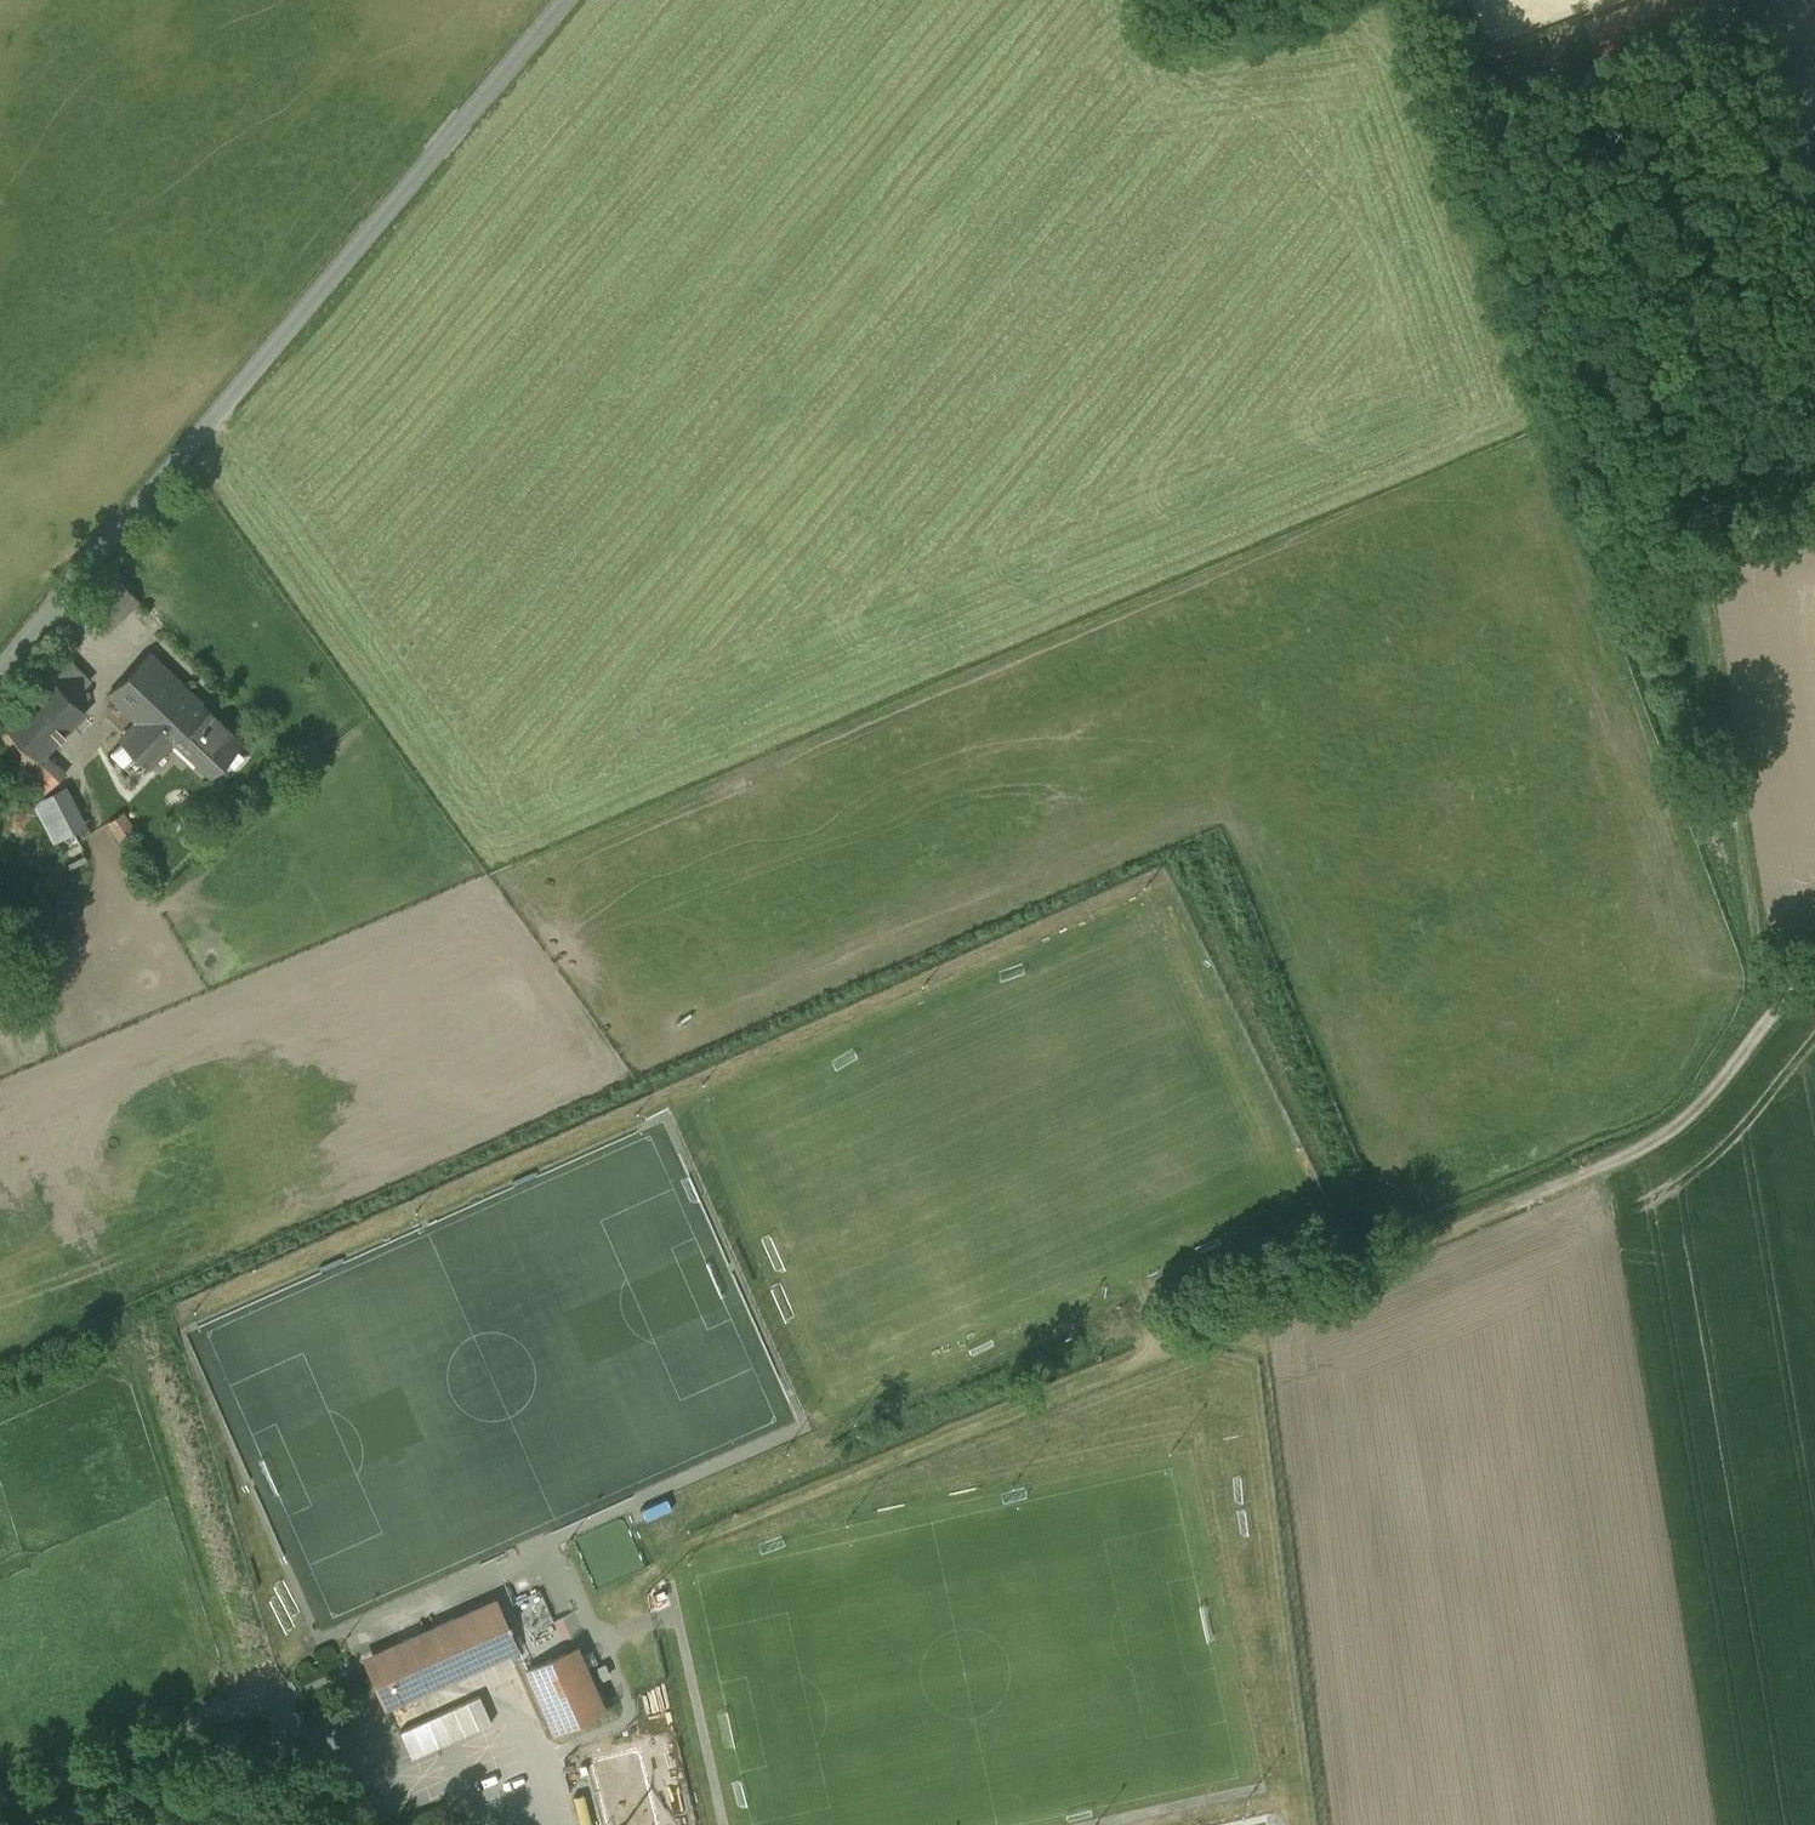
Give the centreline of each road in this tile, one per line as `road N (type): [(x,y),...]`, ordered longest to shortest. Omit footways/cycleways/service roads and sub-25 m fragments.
road 1 (track): [(1814,978),(1786,1000),(1698,1110),(1671,1131),(1246,1323),(682,1547),(634,1587),(634,1628)]
road 2 (residential): [(0,676),(567,0)]
road 3 (residential): [(256,1697),(0,1806)]

